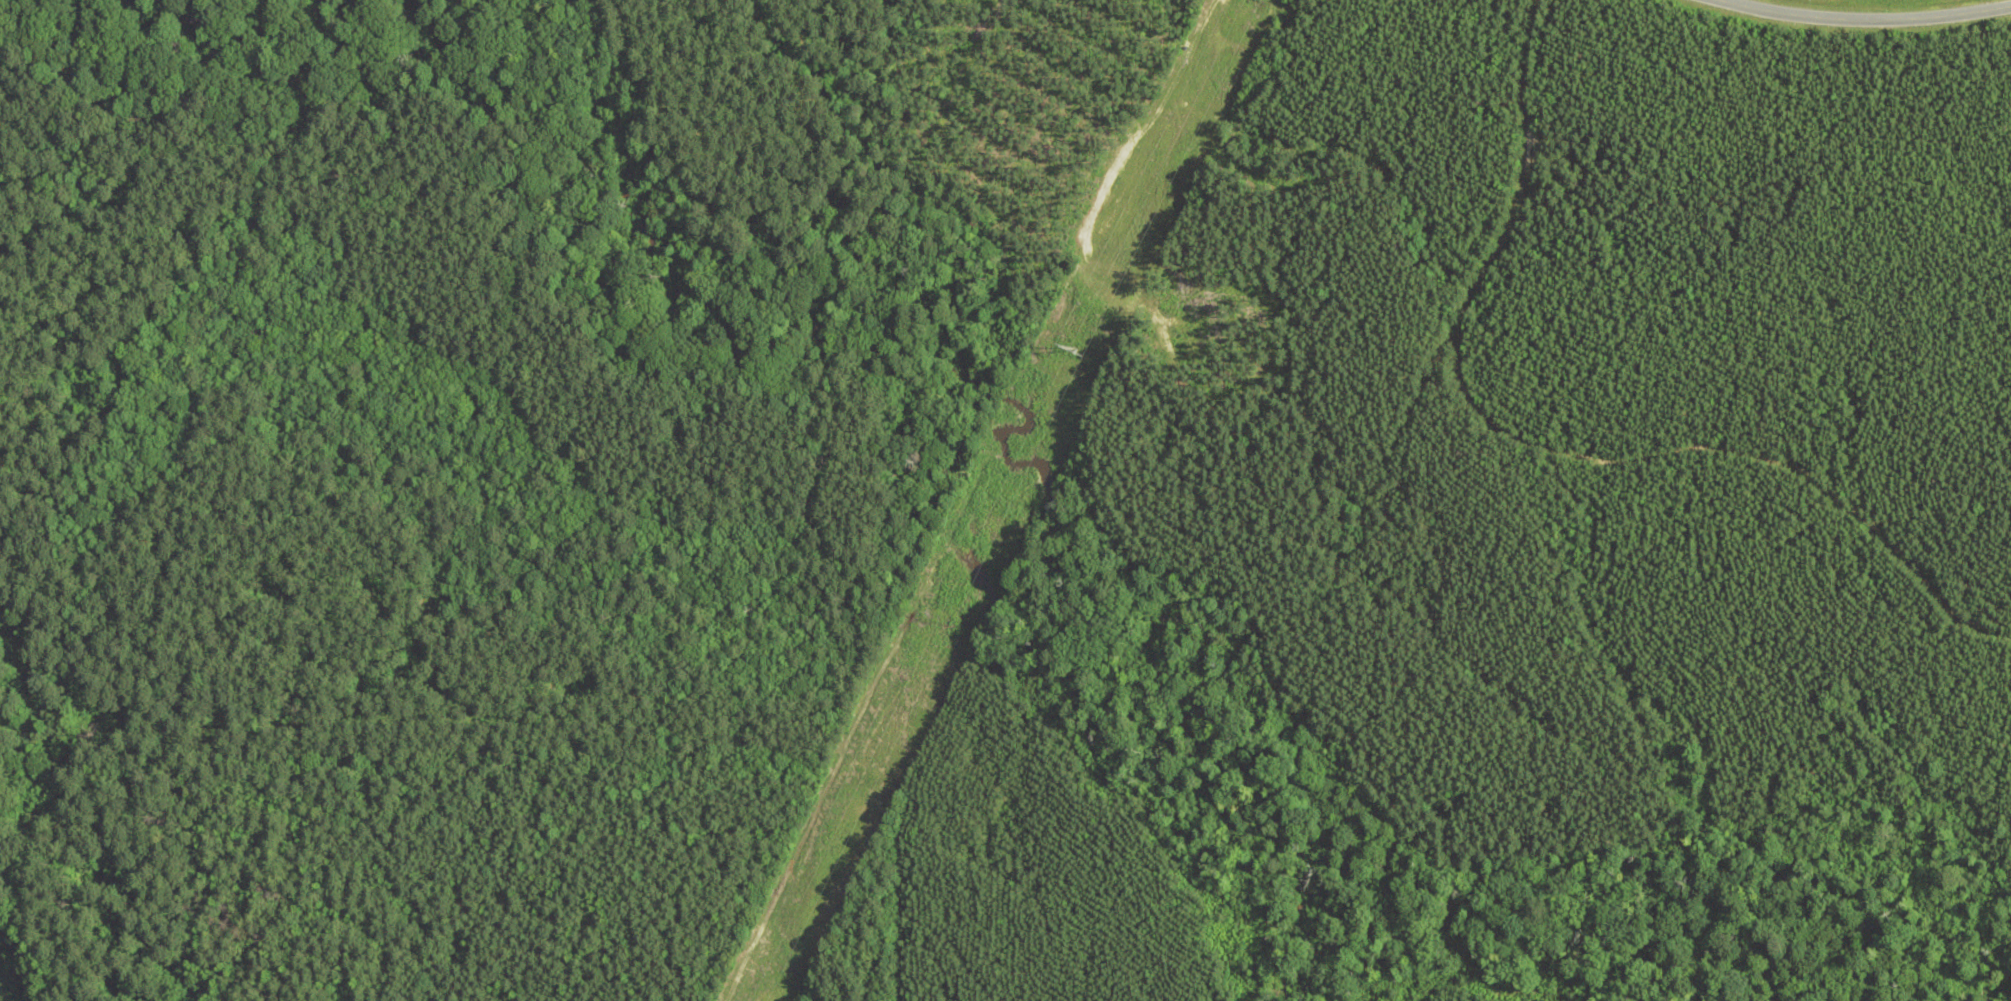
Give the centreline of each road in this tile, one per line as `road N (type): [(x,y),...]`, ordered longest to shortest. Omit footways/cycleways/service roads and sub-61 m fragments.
road 1 (tertiary): [(1723,0),(1836,20),(2010,5)]

